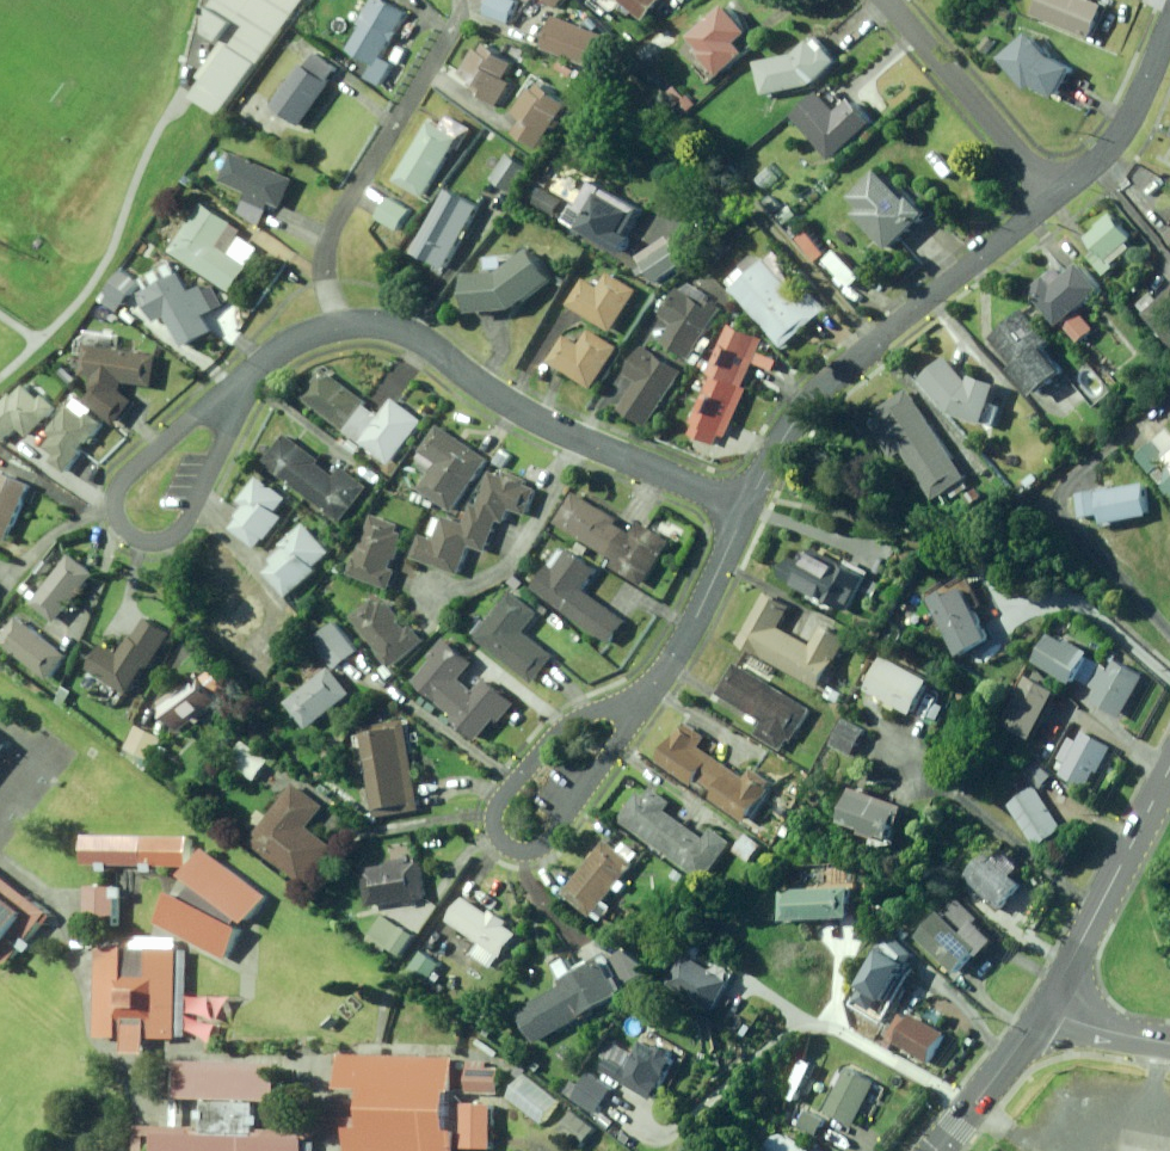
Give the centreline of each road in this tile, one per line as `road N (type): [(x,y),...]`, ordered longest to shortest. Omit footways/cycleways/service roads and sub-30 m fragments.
road 1 (residential): [(340,326),(421,338),(530,417),(745,509)]
road 2 (residential): [(745,509),(822,388),(1055,195)]
road 3 (residential): [(340,326),(328,266),(337,218),(466,5)]
road 4 (tertiary): [(1169,765),(1041,1013)]
road 5 (residential): [(241,385),(113,488),(112,505),(130,534),(170,537),(185,525)]
road 6 (residential): [(646,696),(561,724),(497,808),(503,842),(520,851),(542,843)]
road 7 (residential): [(887,0),(1055,195)]
road 8 (residential): [(646,696),(694,619),(745,509)]
road 9 (residential): [(1055,195),(1111,145),(1139,104),(1169,26)]
road 10 (residential): [(542,843),(646,696)]
road 11 (unclassified): [(1041,1013),(935,1150)]
road 12 (residential): [(185,525),(241,385)]
road 13 (tertiary): [(1041,1013),(1169,1044)]

